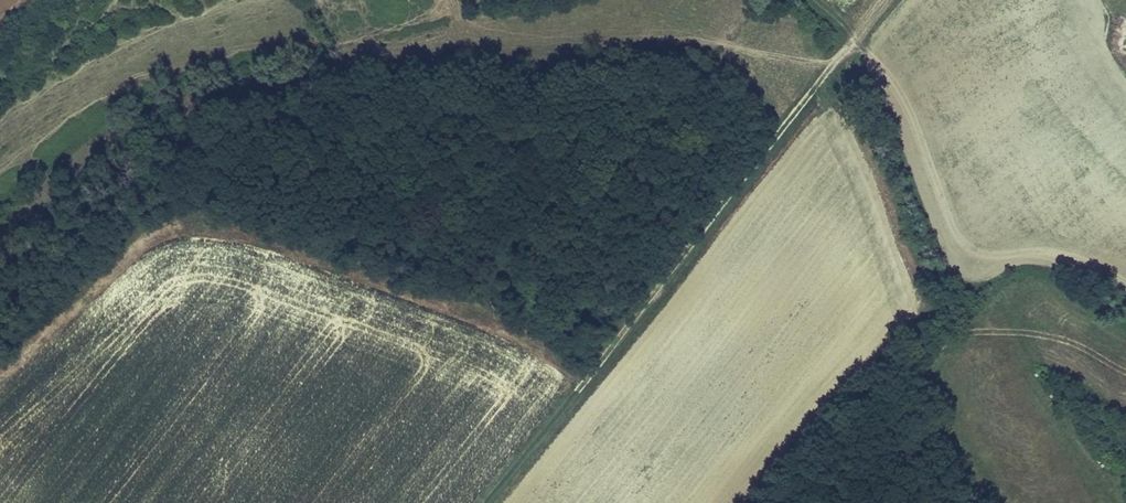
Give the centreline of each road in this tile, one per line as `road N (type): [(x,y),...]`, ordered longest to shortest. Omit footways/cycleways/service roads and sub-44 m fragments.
road 1 (track): [(488,502),(853,43)]

